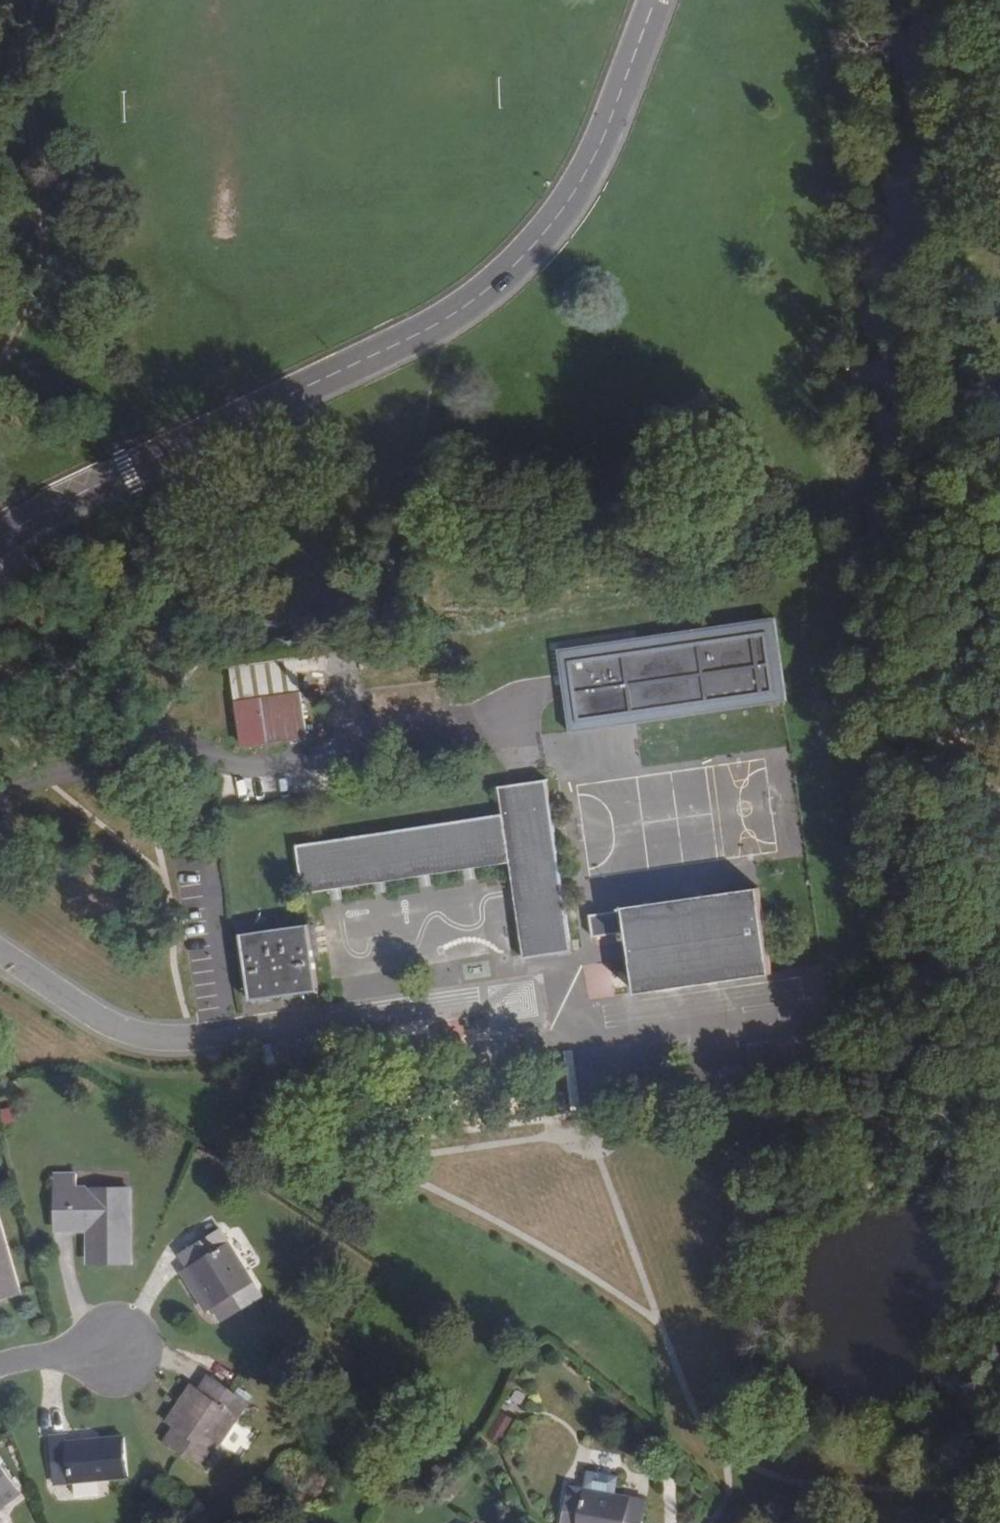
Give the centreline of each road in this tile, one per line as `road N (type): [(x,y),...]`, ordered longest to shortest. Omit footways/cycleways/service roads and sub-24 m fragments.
road 1 (residential): [(0,540),(396,346),(477,298),(528,255),(576,191),(652,0)]
road 2 (track): [(317,1522),(355,1473),(494,1219)]
road 3 (residential): [(254,1049),(172,1058),(134,1048),(0,963)]

